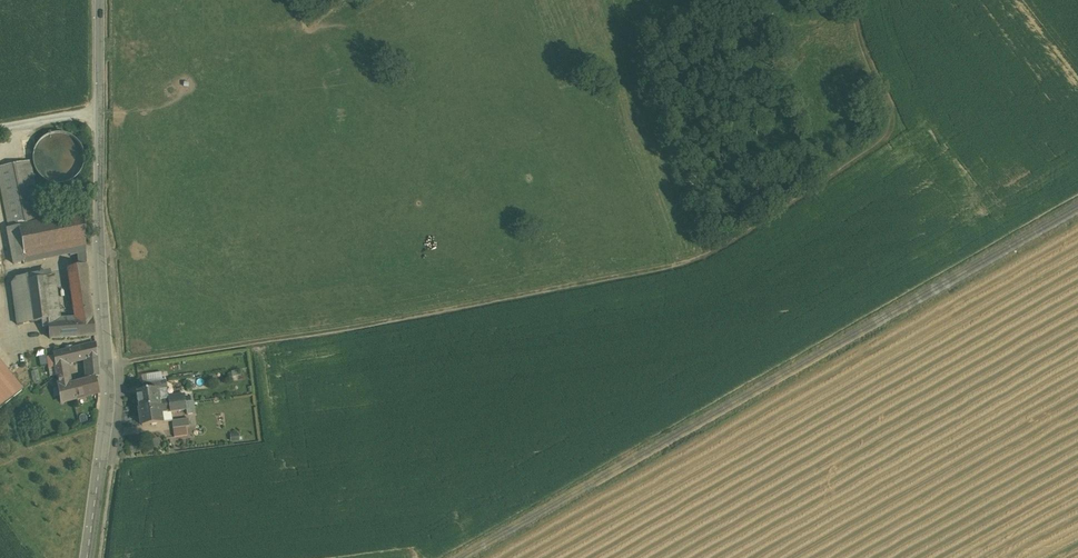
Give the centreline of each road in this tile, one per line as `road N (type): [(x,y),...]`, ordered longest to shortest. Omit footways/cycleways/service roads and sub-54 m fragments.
road 1 (track): [(109,359),(236,345),(706,256),(890,130),(854,0)]
road 2 (tertiary): [(87,557),(109,359),(98,219),(99,0)]

